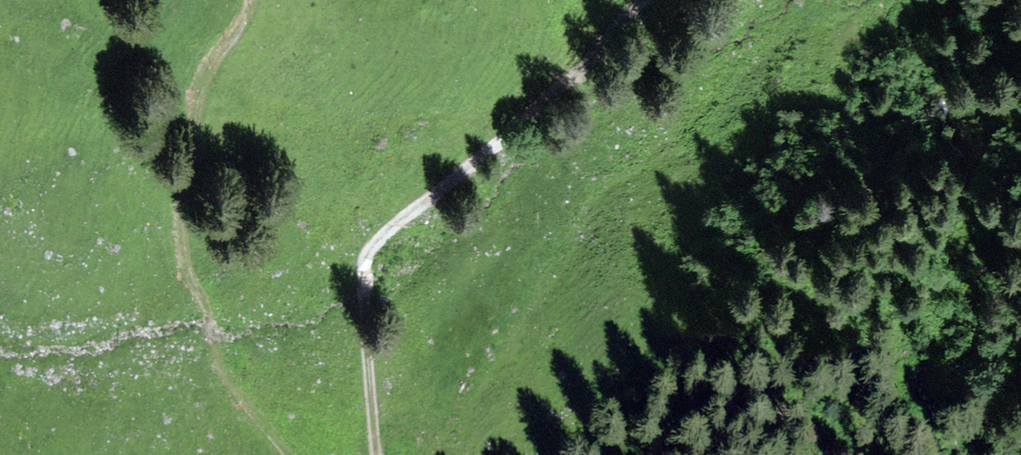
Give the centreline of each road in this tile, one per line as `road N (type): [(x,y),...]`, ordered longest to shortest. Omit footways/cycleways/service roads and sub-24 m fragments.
road 1 (track): [(377,454),(366,258),(648,0)]
road 2 (track): [(251,0),(195,100),(179,170),(178,234),(218,358),(291,454)]
road 3 (track): [(843,454),(792,417),(740,407),(680,432),(661,454)]

